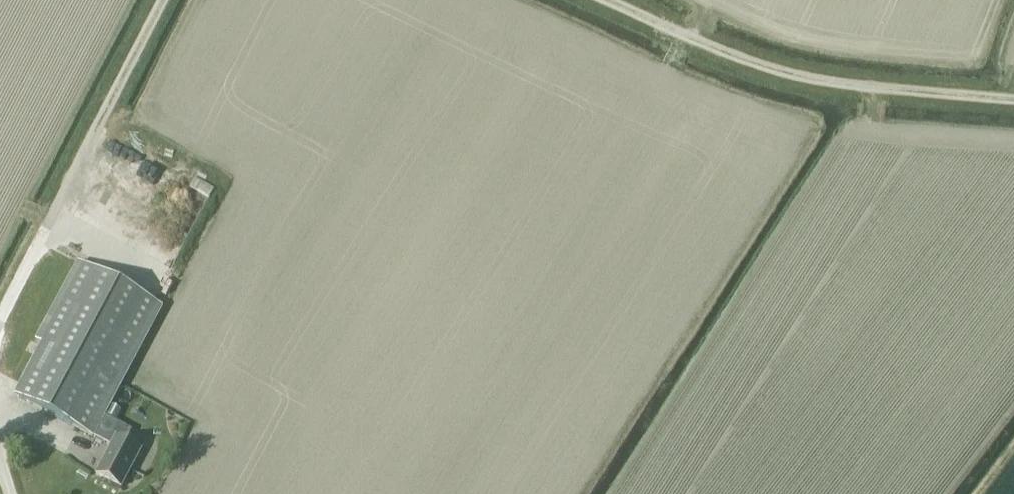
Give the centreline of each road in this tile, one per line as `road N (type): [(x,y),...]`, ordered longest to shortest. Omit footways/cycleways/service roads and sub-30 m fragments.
road 1 (track): [(1013,97),(786,70),(613,0)]
road 2 (track): [(2,310),(163,0)]

